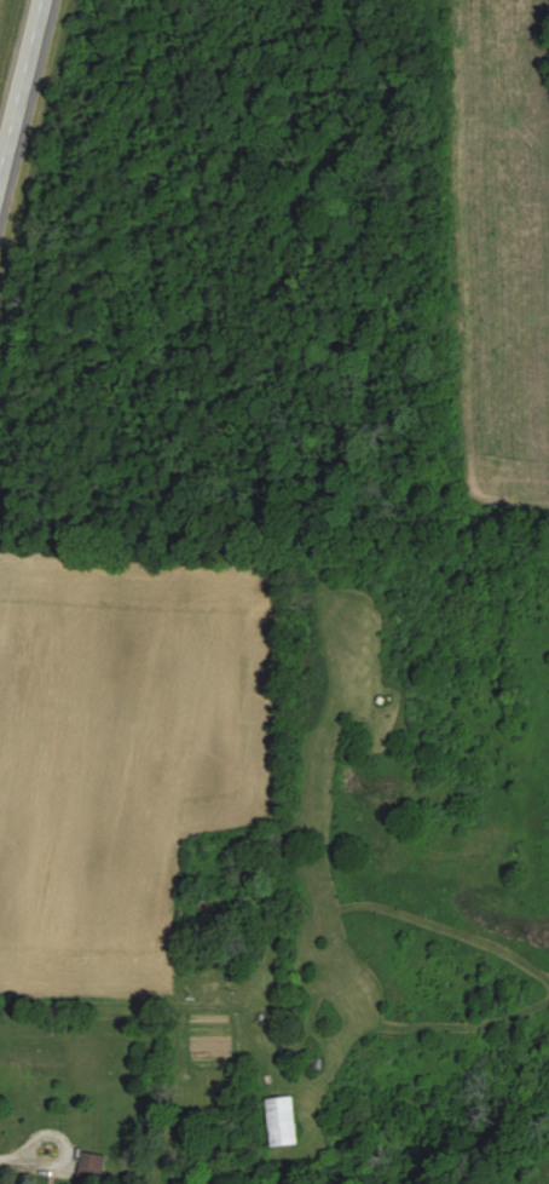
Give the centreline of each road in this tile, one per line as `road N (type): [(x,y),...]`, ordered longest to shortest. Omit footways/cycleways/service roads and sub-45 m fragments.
road 1 (primary): [(0,173),(42,0)]

